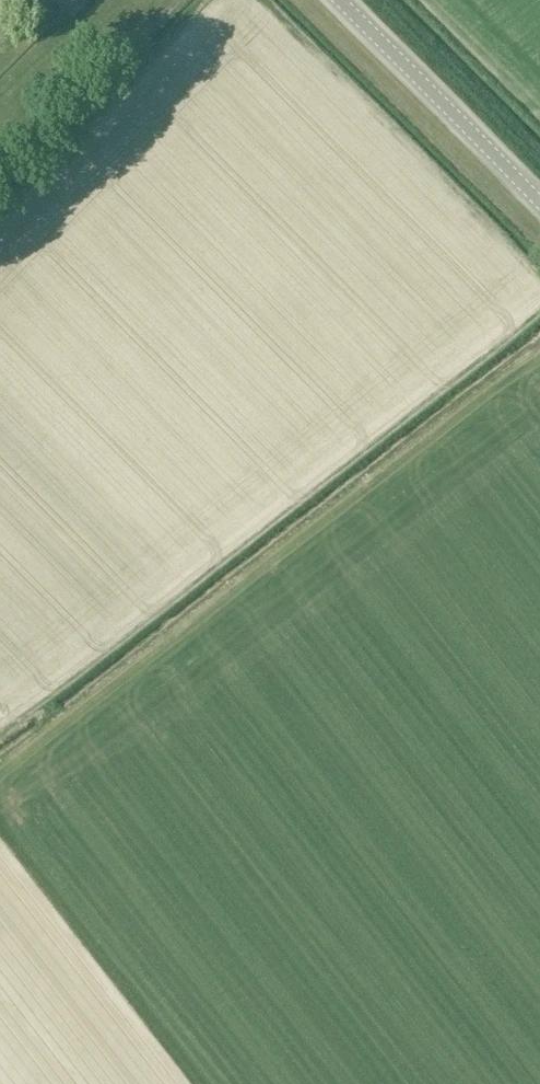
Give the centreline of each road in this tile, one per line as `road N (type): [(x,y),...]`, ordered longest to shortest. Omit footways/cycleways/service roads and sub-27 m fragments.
road 1 (tertiary): [(539,204),(338,0)]

